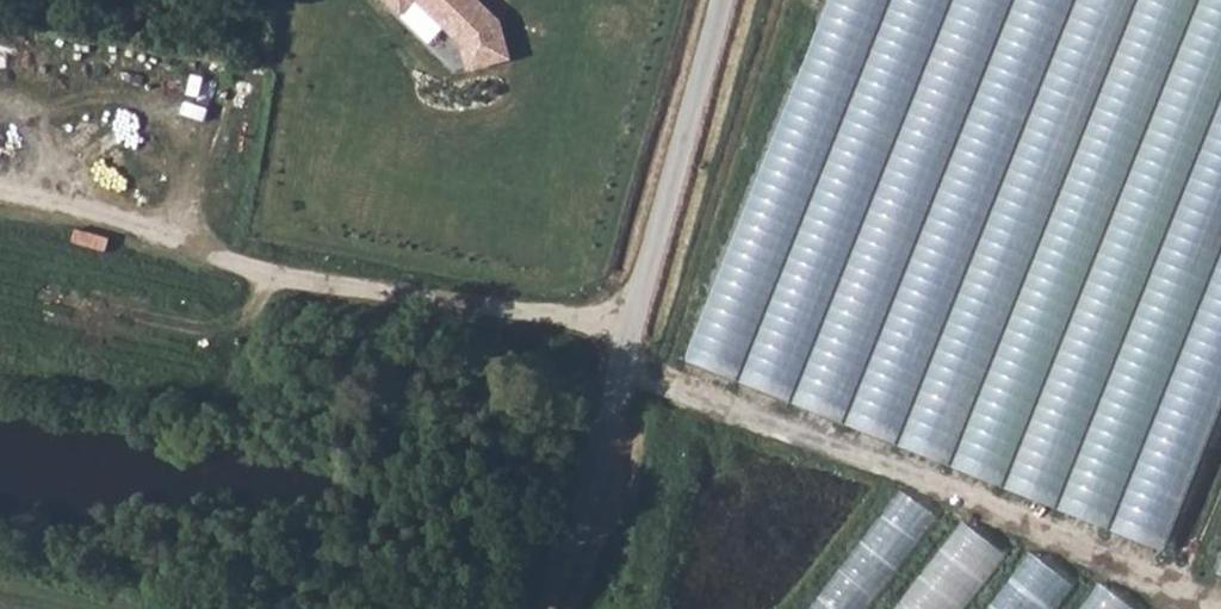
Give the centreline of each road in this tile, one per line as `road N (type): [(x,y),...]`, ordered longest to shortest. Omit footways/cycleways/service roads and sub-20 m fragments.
road 1 (unclassified): [(547,608),(578,556),(726,0)]
road 2 (track): [(625,373),(1200,608)]

